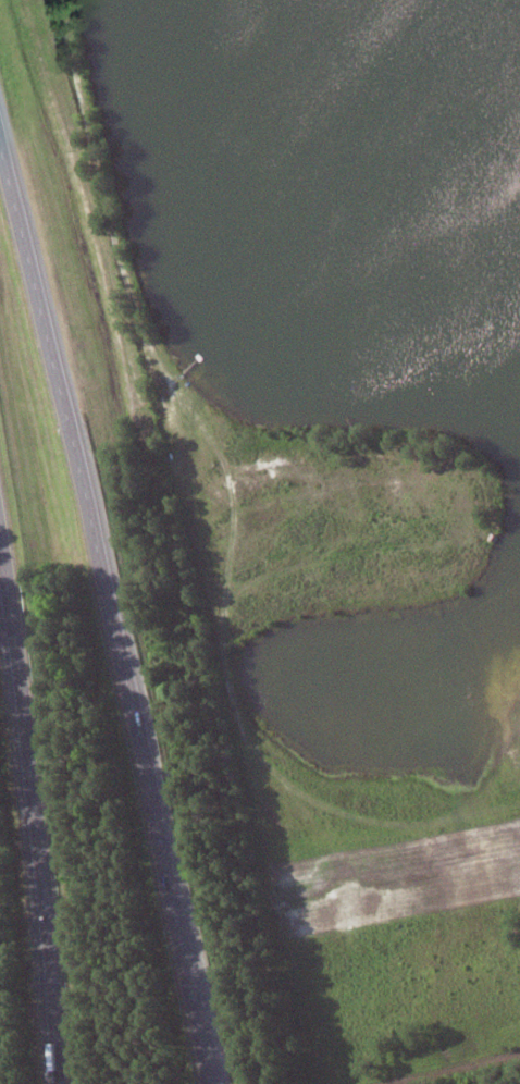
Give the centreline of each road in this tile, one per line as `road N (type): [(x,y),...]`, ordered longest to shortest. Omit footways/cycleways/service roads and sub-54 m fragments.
road 1 (motorway): [(216,1083),(96,522),(0,131)]
road 2 (motorway): [(0,489),(45,794),(70,1083)]

